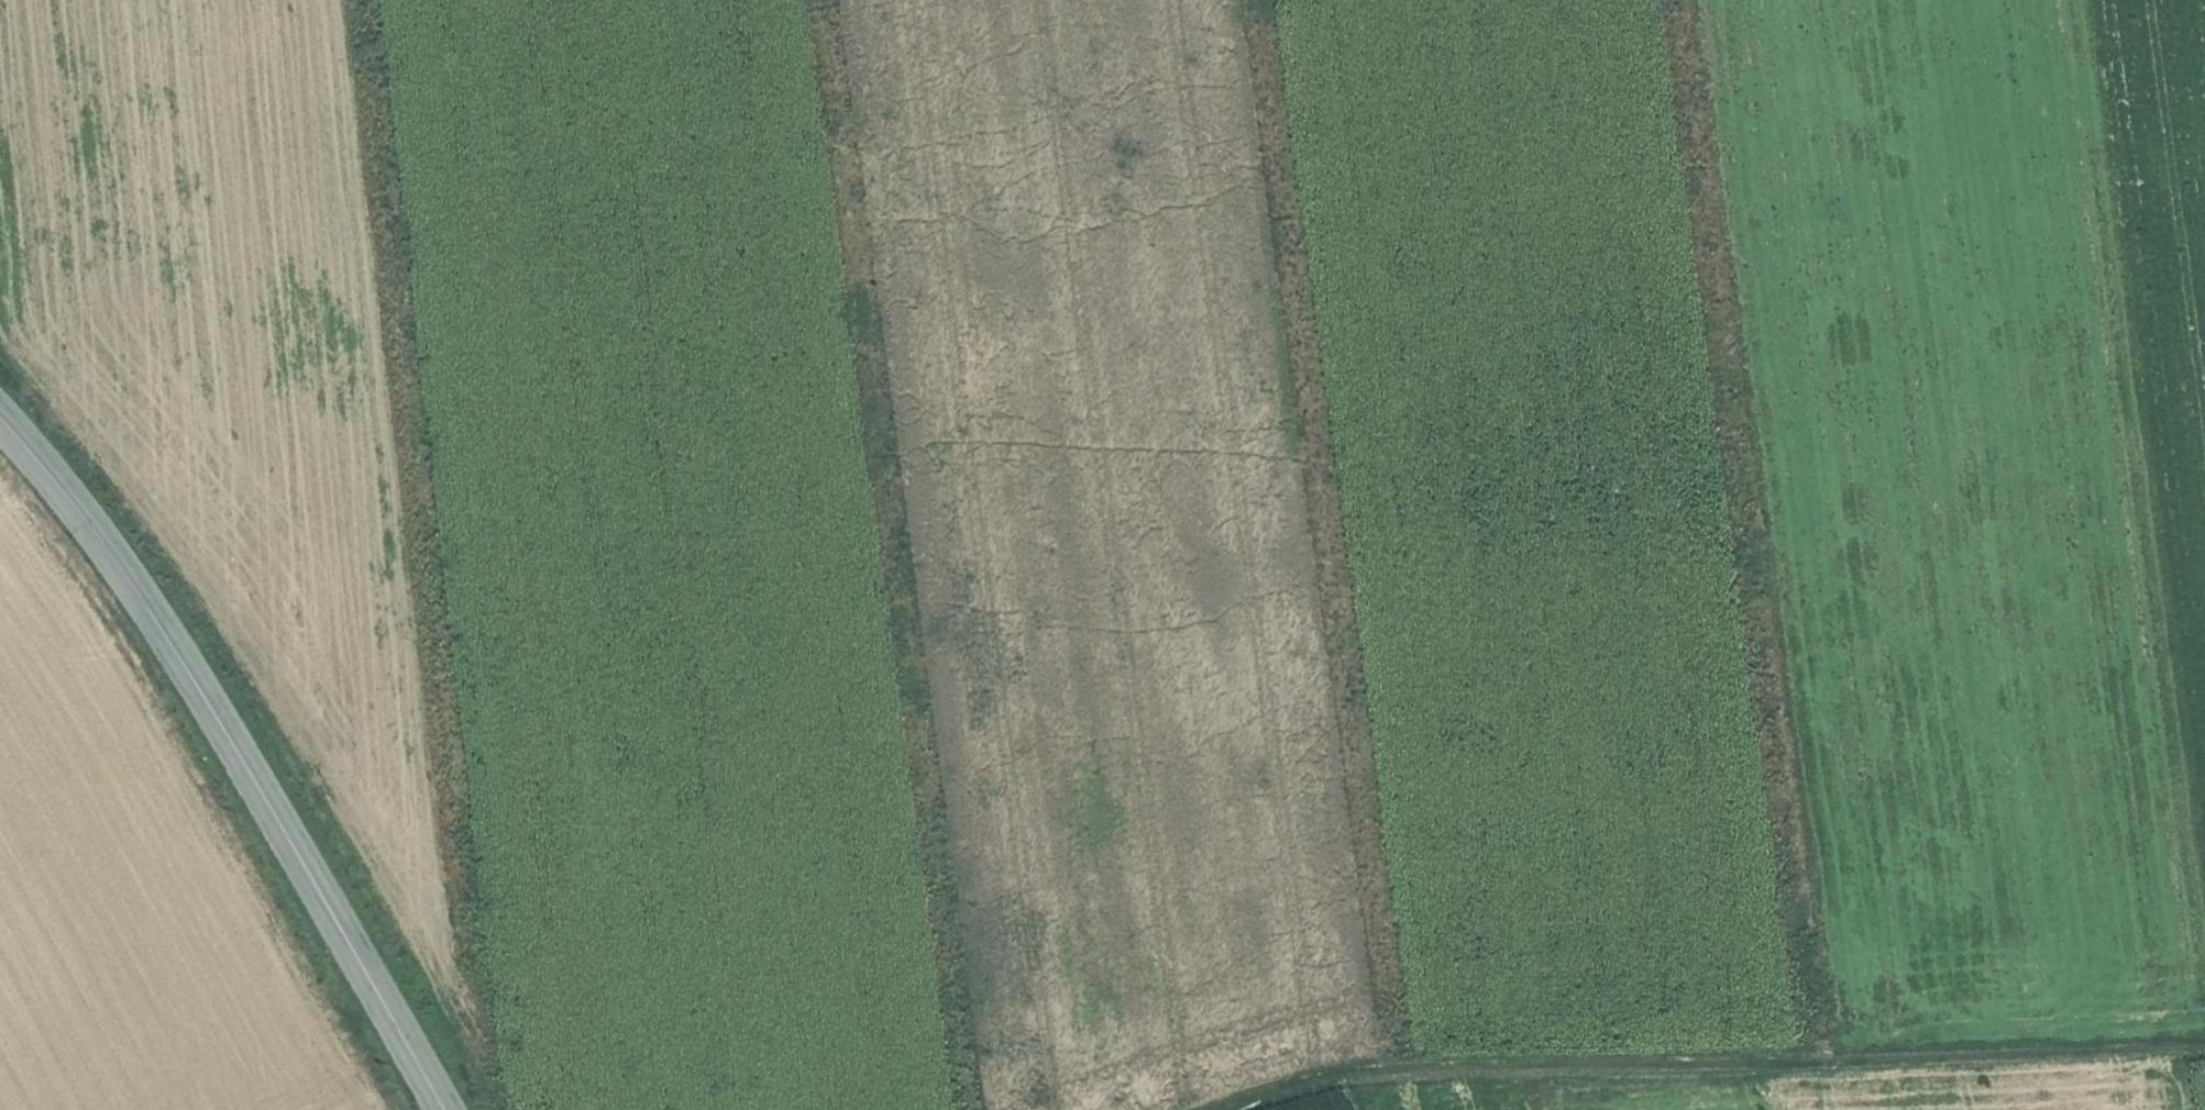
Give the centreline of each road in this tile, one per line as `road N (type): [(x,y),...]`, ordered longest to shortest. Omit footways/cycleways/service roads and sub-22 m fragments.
road 1 (track): [(2204,1042),(1355,1067),(1234,1109)]
road 2 (secondary): [(449,1109),(113,556),(0,422)]

